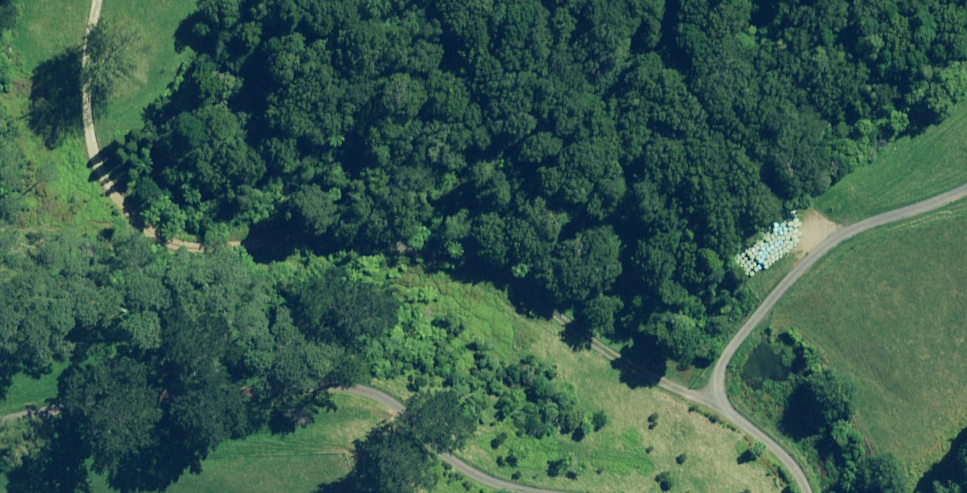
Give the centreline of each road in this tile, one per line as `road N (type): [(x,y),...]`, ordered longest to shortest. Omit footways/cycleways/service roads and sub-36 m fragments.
road 1 (track): [(878,266),(677,313),(272,201),(161,225),(80,0)]
road 2 (track): [(0,440),(649,492)]
road 3 (track): [(820,492),(806,399),(878,266)]
road 4 (track): [(966,173),(926,177),(878,266)]

